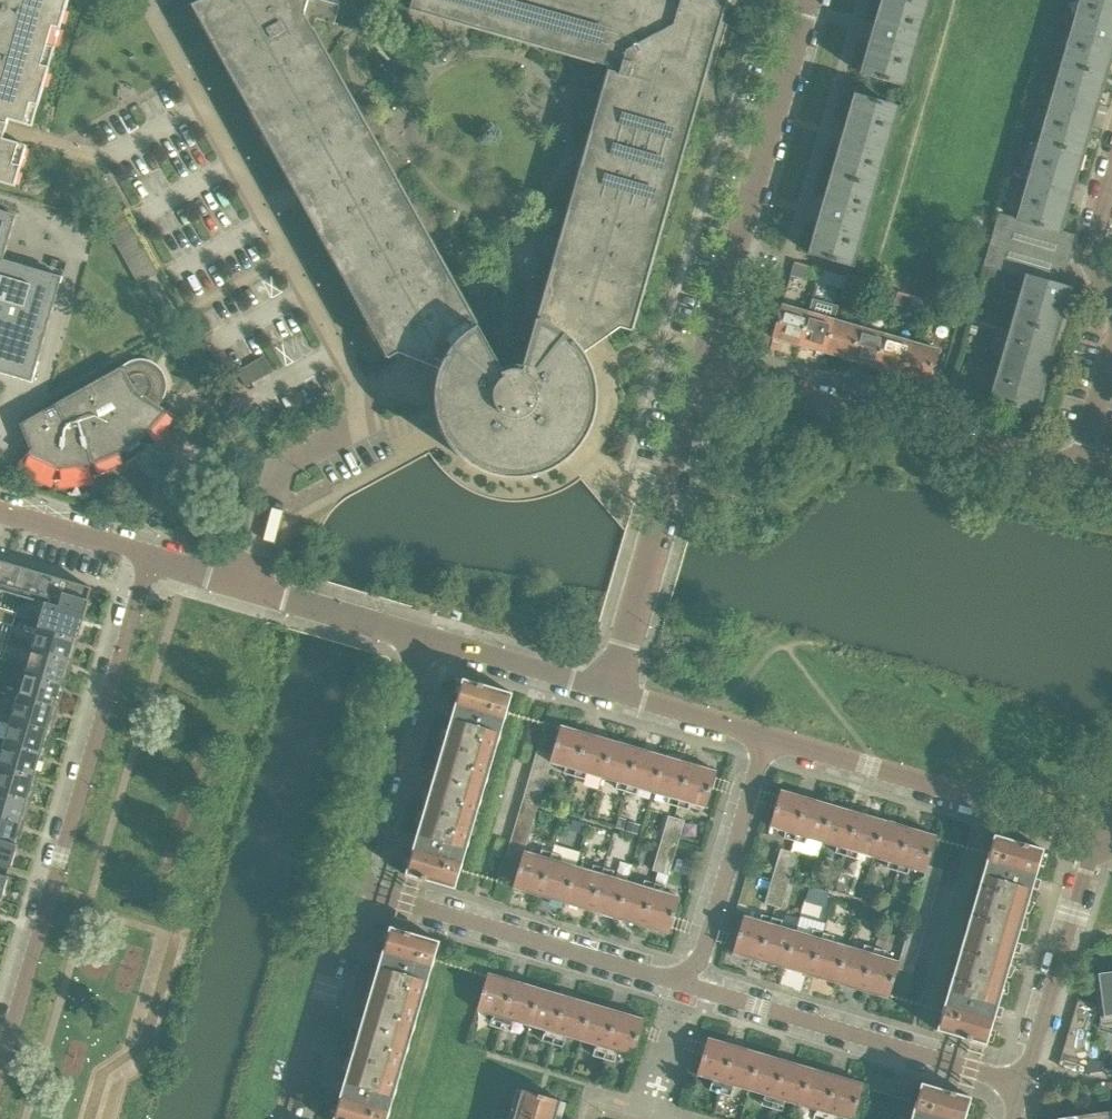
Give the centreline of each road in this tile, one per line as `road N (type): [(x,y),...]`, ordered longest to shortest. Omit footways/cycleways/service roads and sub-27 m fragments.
road 1 (residential): [(151,557),(0,1066)]
road 2 (residential): [(1075,472),(705,365)]
road 3 (residential): [(809,0),(705,365)]
road 4 (residential): [(1022,1083),(675,980)]
road 5 (residential): [(765,736),(1099,834)]
road 6 (residential): [(675,980),(392,899),(357,869)]
road 7 (residential): [(705,365),(612,689)]
road 8 (residential): [(151,557),(427,639)]
road 9 (residential): [(765,736),(701,955),(675,980)]
road 10 (residential): [(1099,834),(1022,1083)]
road 11 (residential): [(283,1118),(357,869)]
road 12 (residential): [(357,869),(427,639)]
road 13 (residential): [(427,639),(612,689)]
road 14 (residential): [(612,689),(765,736)]
road 15 (residential): [(0,512),(151,557)]
road 16 (residential): [(1111,167),(1091,242),(1098,274),(1111,289)]
road 17 (residential): [(1111,353),(1075,472)]

